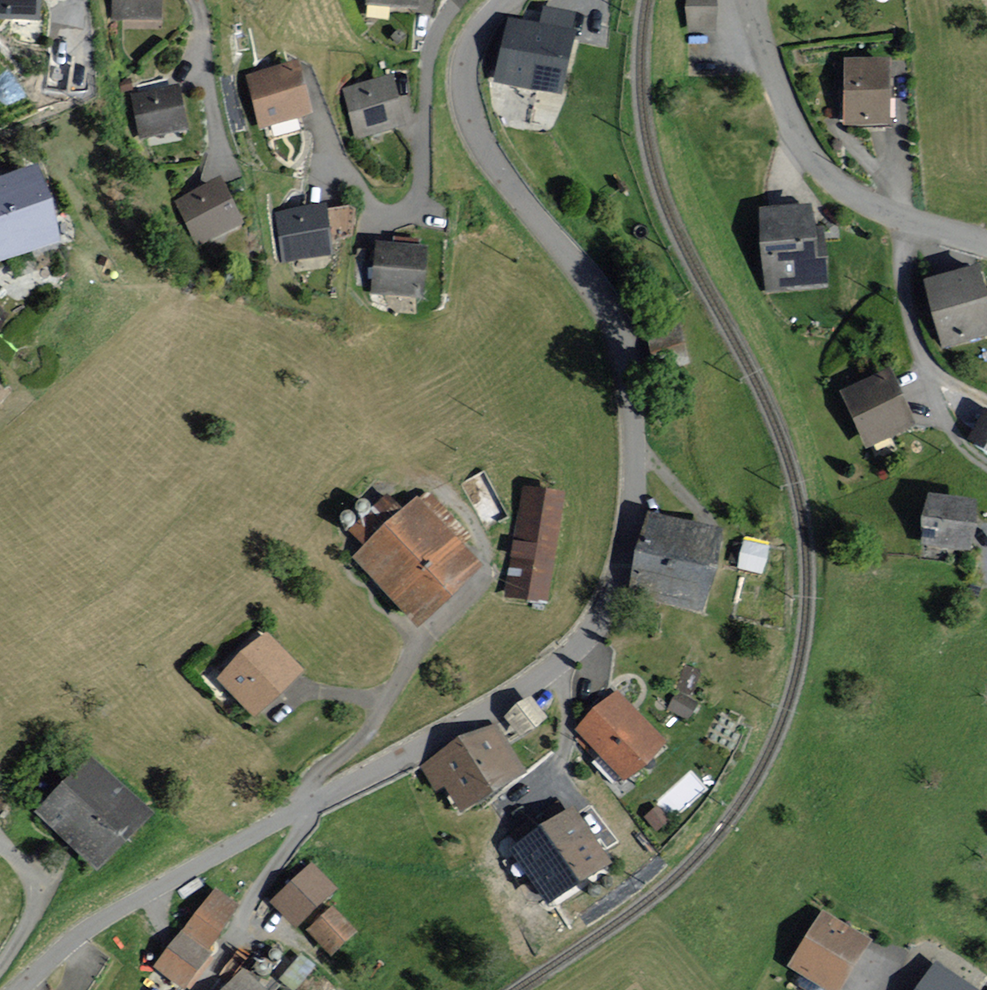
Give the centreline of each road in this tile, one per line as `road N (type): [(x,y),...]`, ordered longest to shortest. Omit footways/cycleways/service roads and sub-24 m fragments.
road 1 (residential): [(19,989),(95,924),(516,696),(576,648),(612,597),(635,453),(615,323),(484,148),(464,86),(481,26),(508,0)]
road 2 (residential): [(986,245),(867,204),(828,177),(791,126),(747,0)]
road 3 (track): [(909,220),(902,288),(920,357),(934,374),(986,403)]
road 4 (residential): [(197,0),(225,169)]

